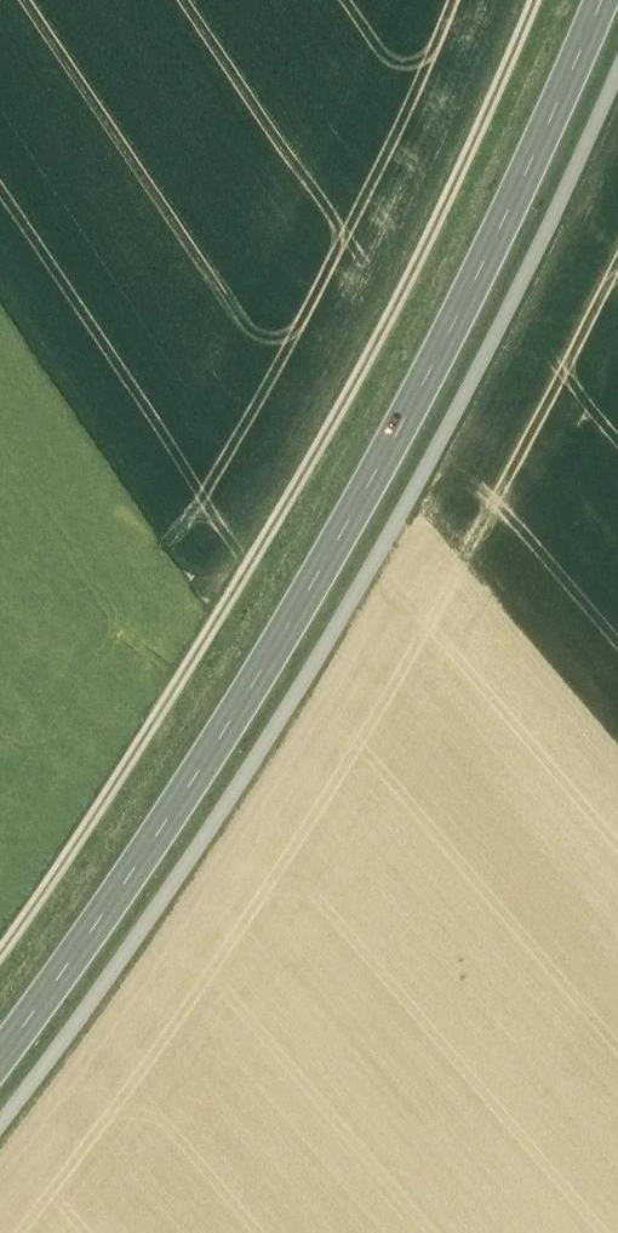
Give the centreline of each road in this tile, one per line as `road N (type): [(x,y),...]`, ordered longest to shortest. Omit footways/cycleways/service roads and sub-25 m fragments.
road 1 (track): [(0,1122),(113,975),(248,773),(388,537),(475,381),(617,76)]
road 2 (secondary): [(0,1053),(107,907),(337,544),(434,366),(600,0)]
road 3 (track): [(0,937),(331,426),(459,167),(529,0)]

